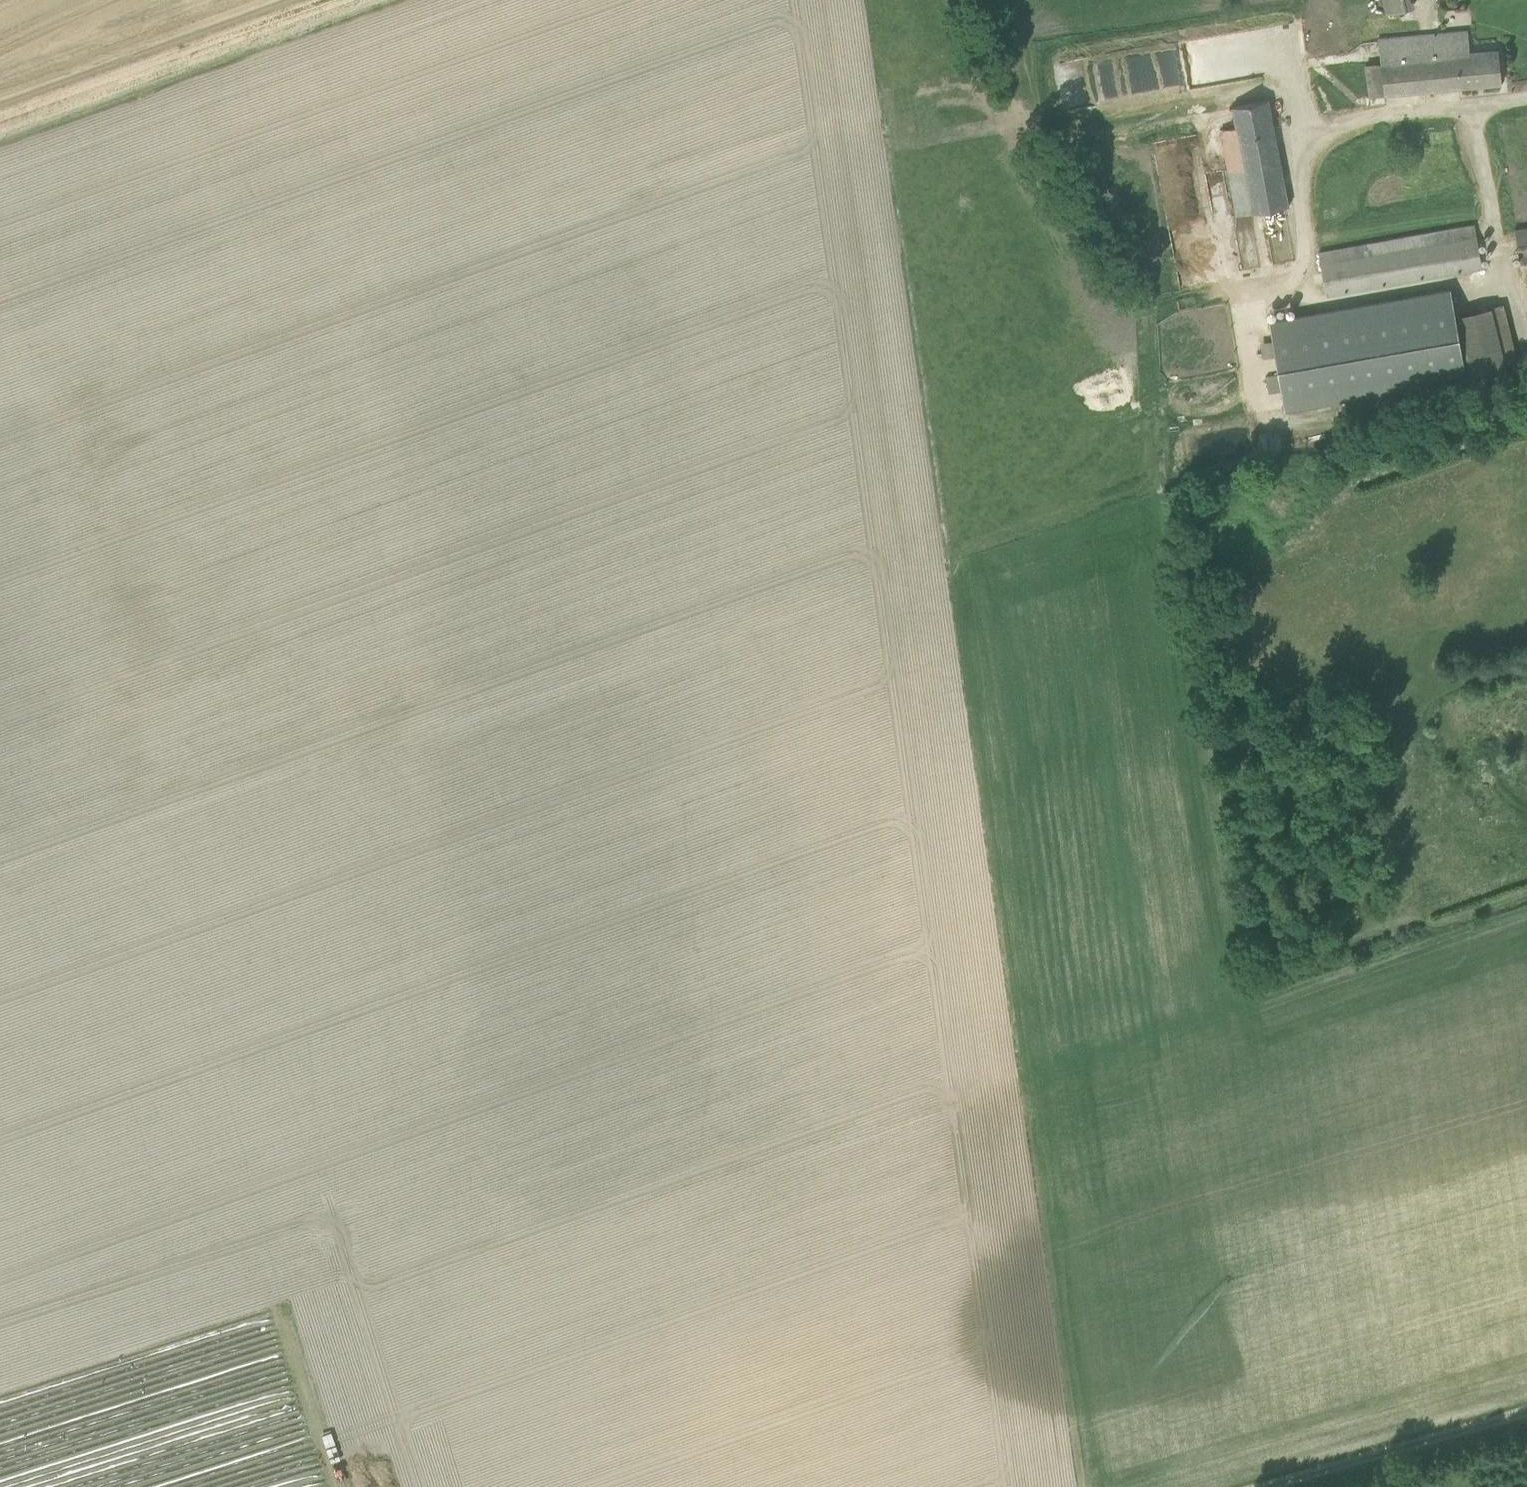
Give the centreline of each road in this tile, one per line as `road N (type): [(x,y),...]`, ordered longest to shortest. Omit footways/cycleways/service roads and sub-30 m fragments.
road 1 (track): [(1526,105),(1353,117),(1316,137),(1301,162),(1303,273),(1289,285),(1144,310),(1132,307),(999,92),(966,87),(0,367)]
road 2 (track): [(1280,1486),(1526,1415)]
road 3 (track): [(1144,310),(1152,460)]

